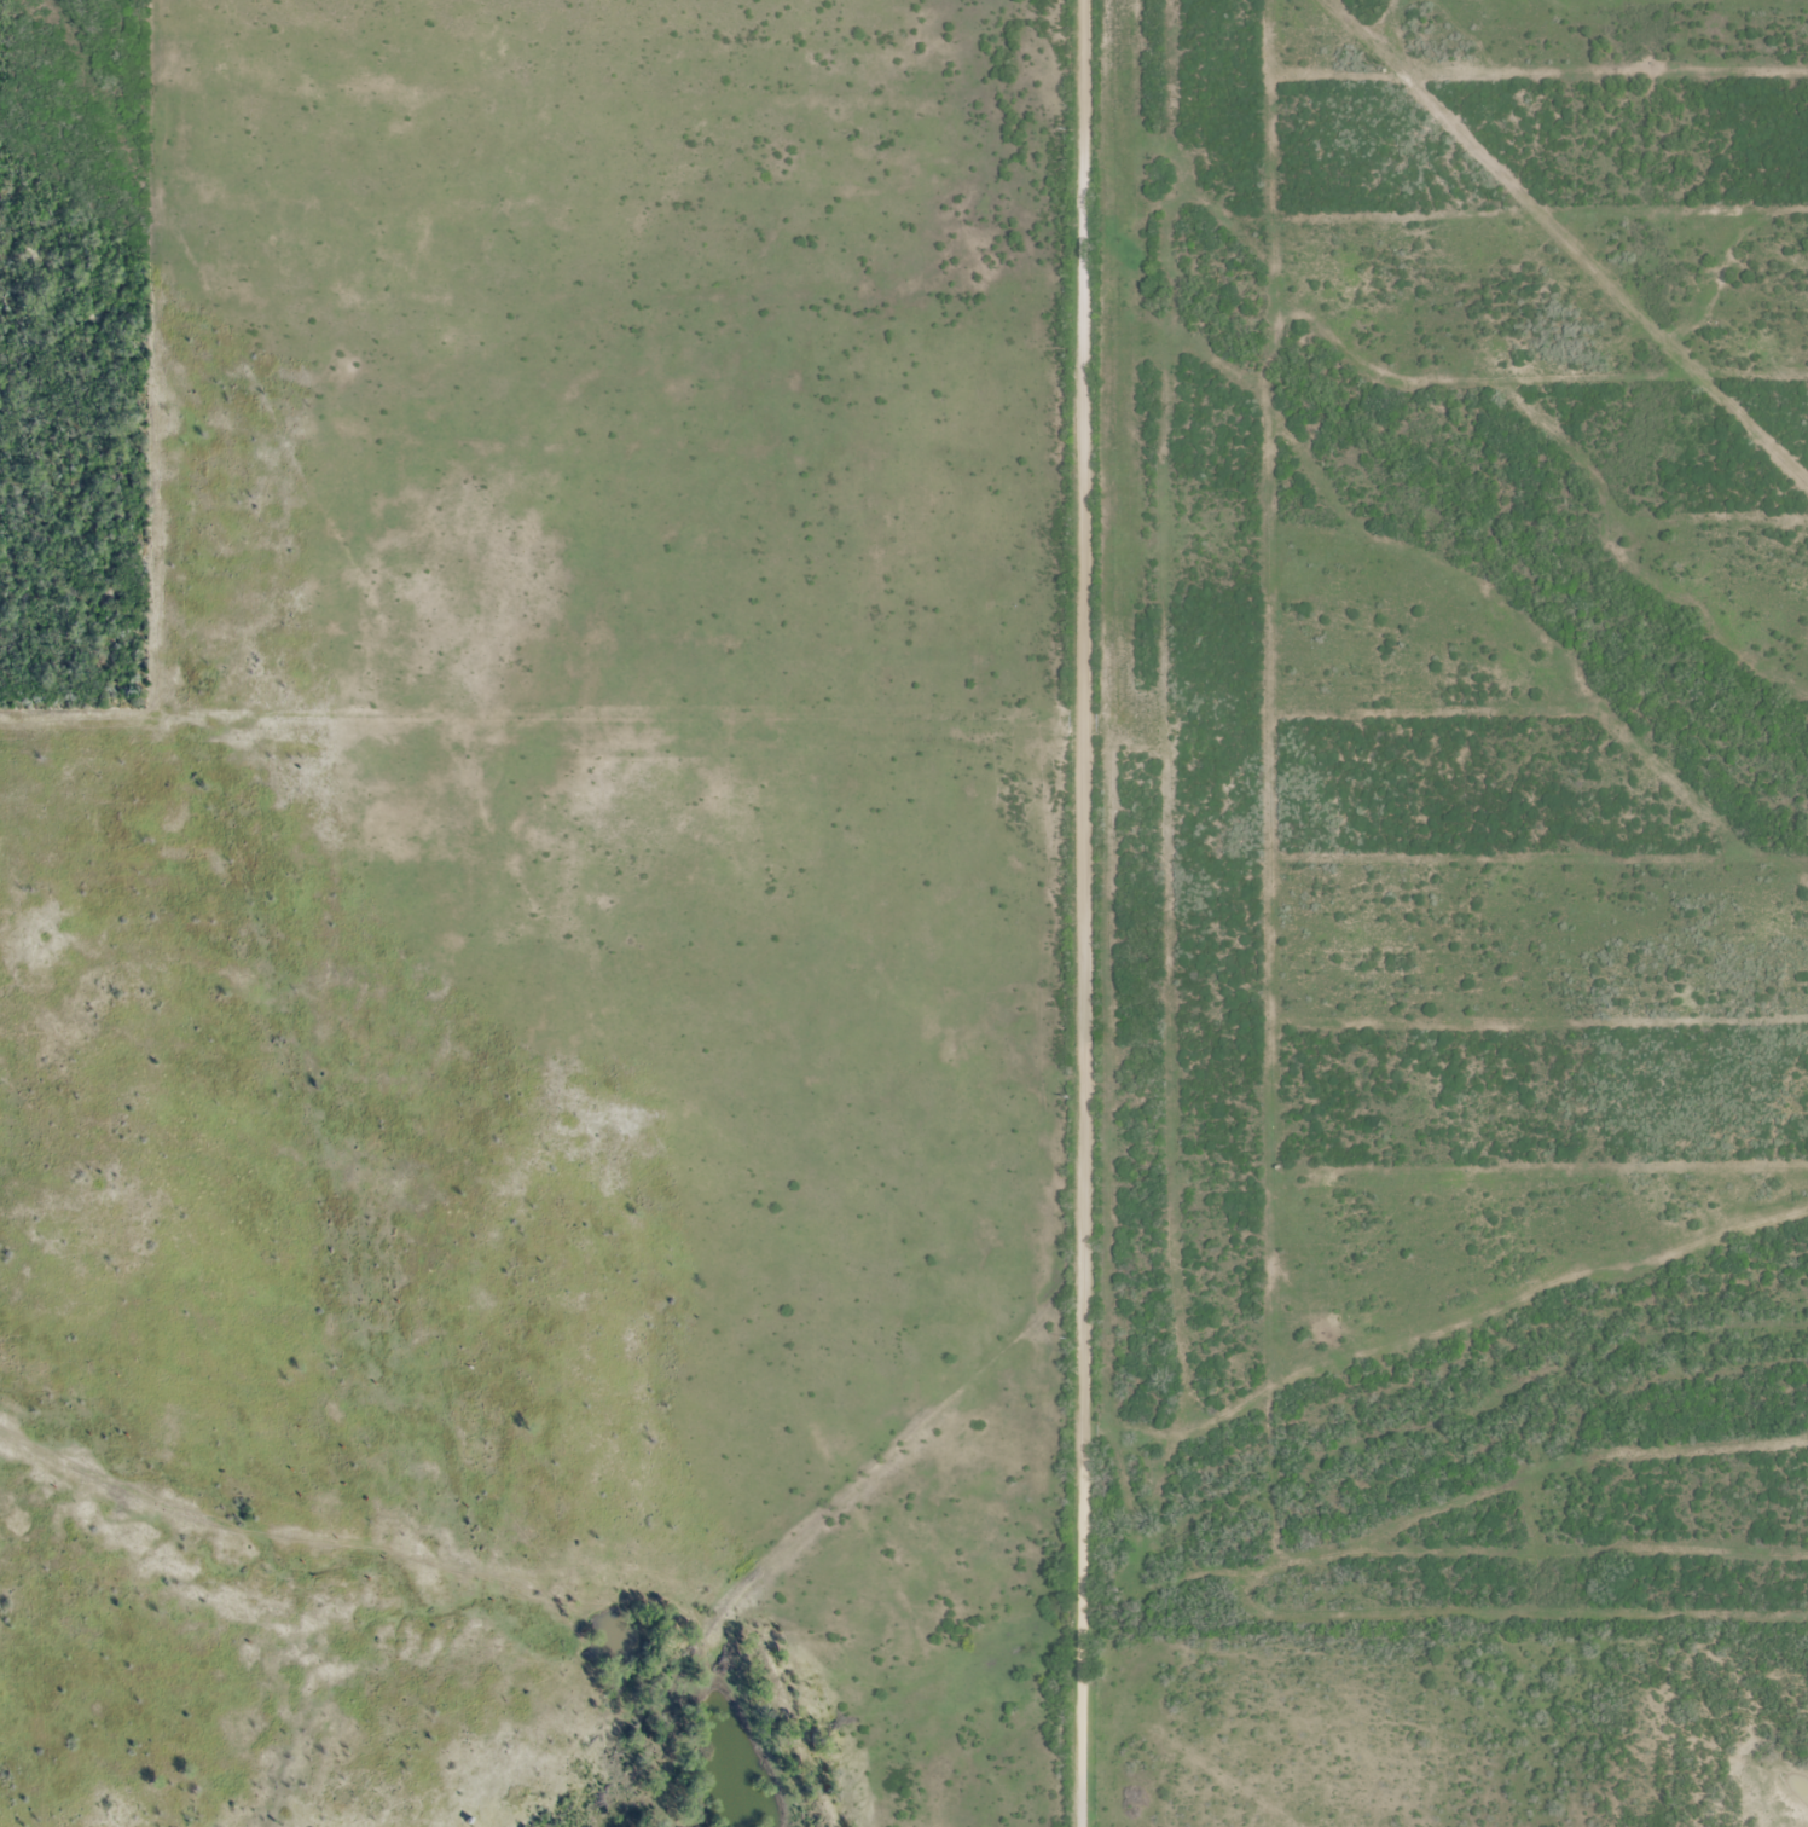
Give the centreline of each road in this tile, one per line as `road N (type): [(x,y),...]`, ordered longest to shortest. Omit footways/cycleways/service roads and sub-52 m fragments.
road 1 (residential): [(1079,1826),(1081,0)]

